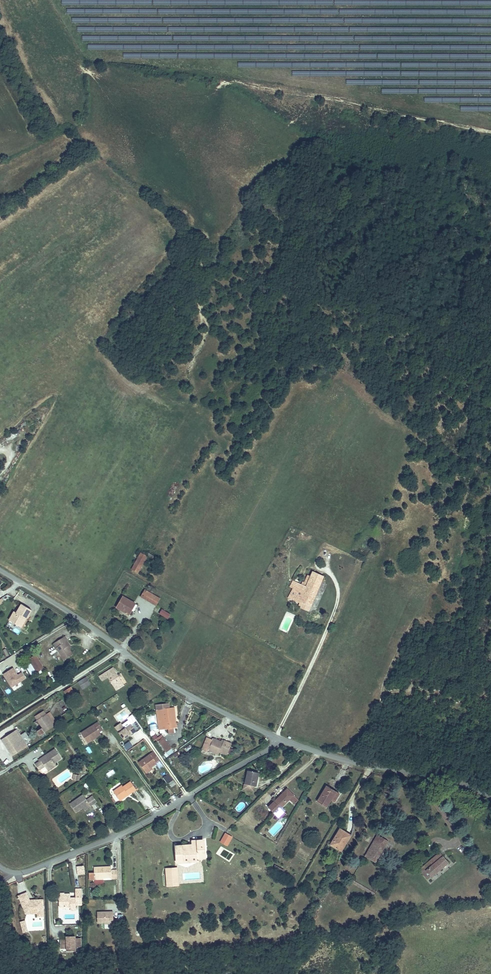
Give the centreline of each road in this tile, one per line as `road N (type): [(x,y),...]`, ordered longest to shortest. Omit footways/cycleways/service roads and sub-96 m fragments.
road 1 (unclassified): [(0,570),(167,683),(281,739)]
road 2 (residential): [(281,739),(129,832),(31,871),(0,867)]
road 3 (unclassified): [(281,739),(490,794)]

